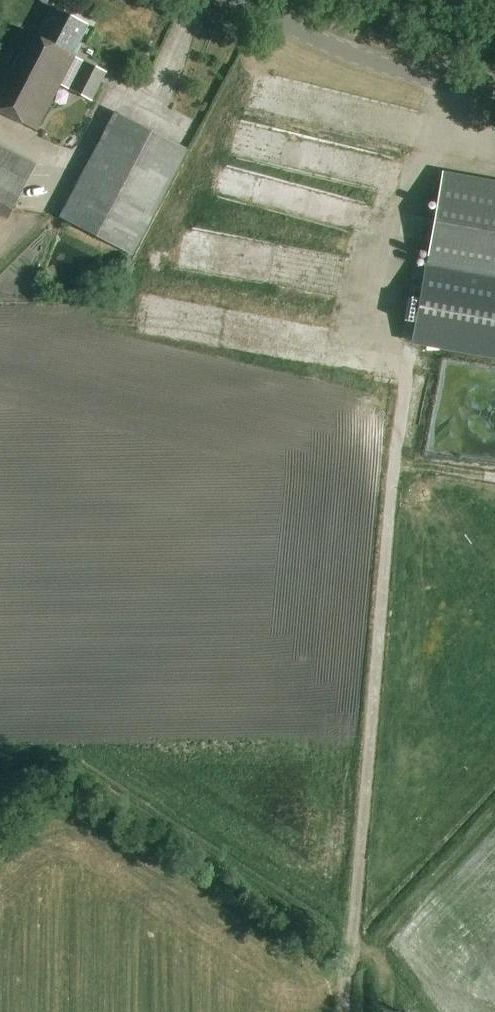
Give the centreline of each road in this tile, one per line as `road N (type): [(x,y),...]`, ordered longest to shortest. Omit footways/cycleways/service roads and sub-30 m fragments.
road 1 (track): [(402,398),(348,1011)]
road 2 (track): [(413,1011),(353,935),(66,766),(0,816)]
road 3 (tertiary): [(494,91),(381,62),(248,0)]
road 4 (track): [(494,812),(367,947)]

